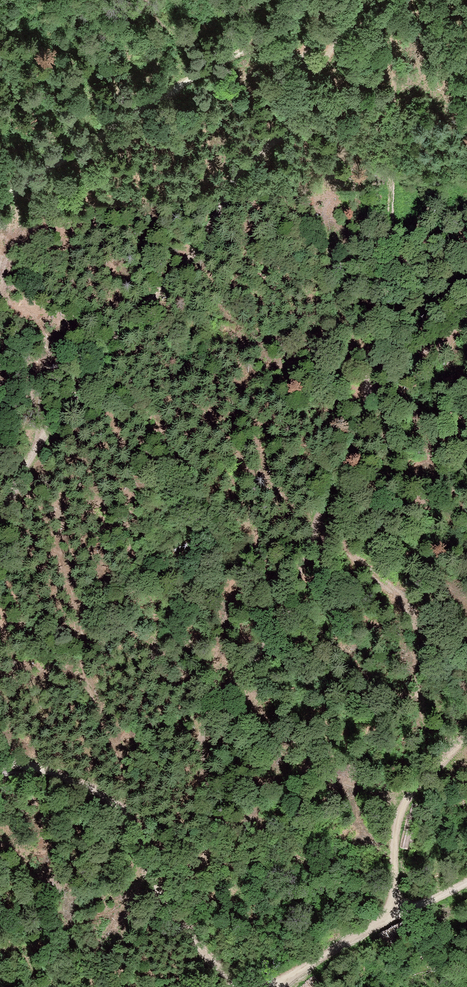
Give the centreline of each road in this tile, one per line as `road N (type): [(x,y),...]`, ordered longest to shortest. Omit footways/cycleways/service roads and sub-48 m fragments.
road 1 (track): [(305,63),(318,72),(286,136),(187,271),(52,407),(0,520)]
road 2 (track): [(0,200),(244,49),(278,48),(305,63)]
road 3 (track): [(0,768),(99,791),(135,824),(152,887),(236,986)]
road 4 (track): [(253,986),(466,882)]
road 5 (track): [(466,738),(402,807),(392,919)]

